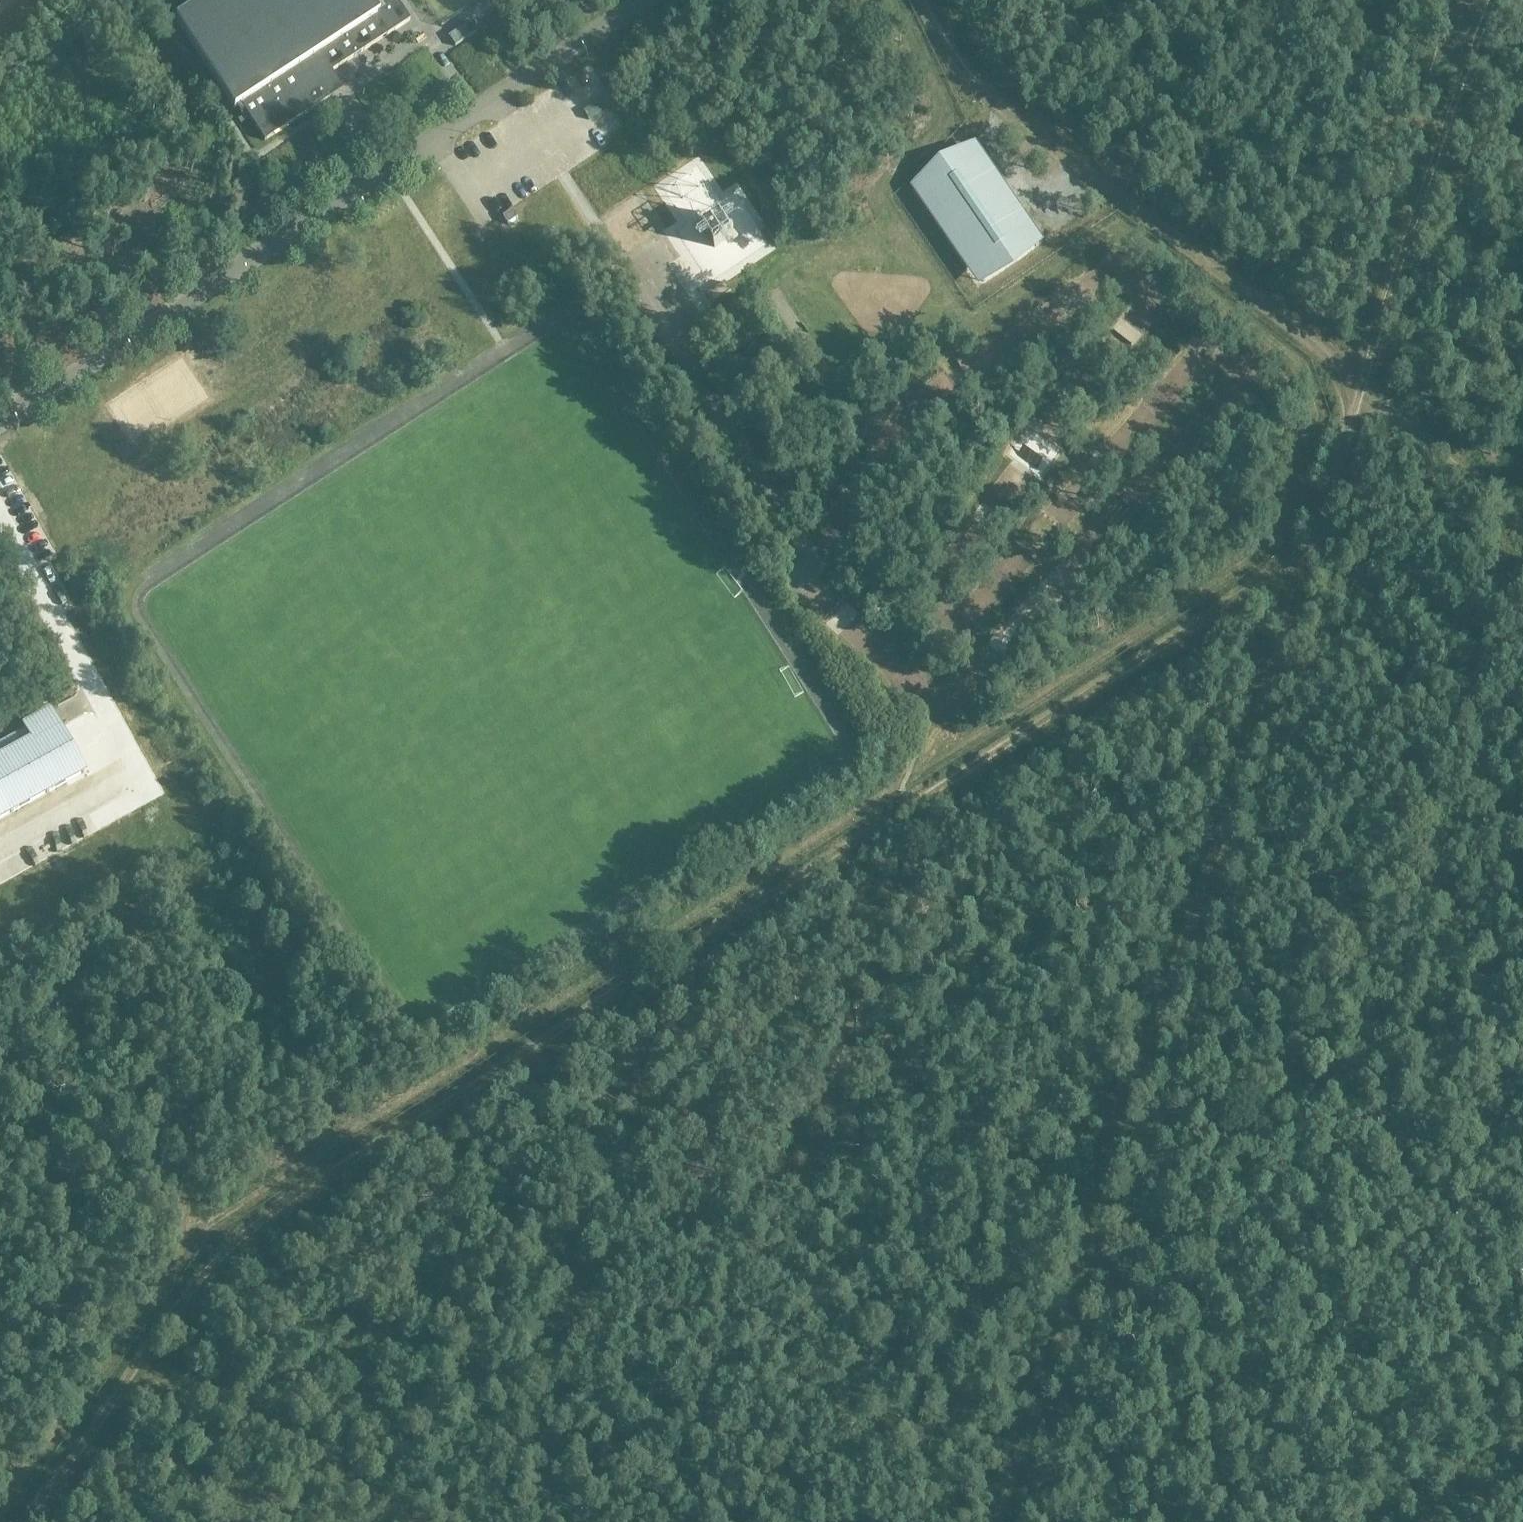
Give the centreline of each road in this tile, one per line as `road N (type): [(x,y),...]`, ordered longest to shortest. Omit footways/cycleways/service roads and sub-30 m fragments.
road 1 (track): [(24,1521),(190,1286),(285,1200),(1306,560)]
road 2 (track): [(1494,0),(1389,290),(1001,1521)]
road 3 (track): [(1522,523),(1335,361),(986,99),(921,0)]
road 4 (unclassified): [(0,422),(647,0)]
road 5 (track): [(108,1409),(136,1390),(193,1384),(233,1400),(414,1521)]

